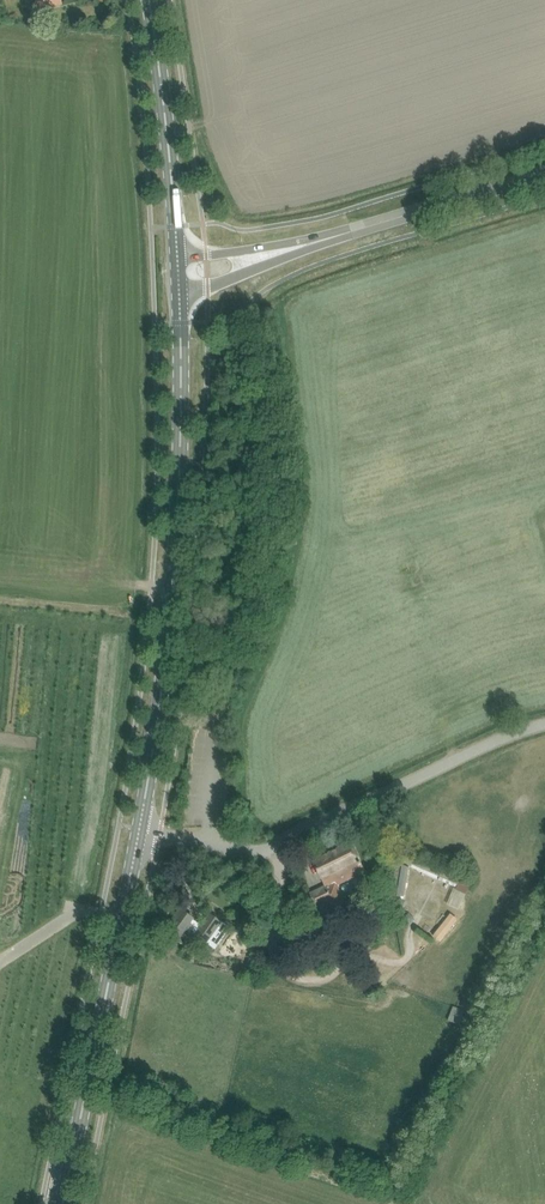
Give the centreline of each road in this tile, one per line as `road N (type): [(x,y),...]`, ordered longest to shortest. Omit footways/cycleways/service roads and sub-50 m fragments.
road 1 (primary): [(140,829),(173,584),(179,272)]
road 2 (unclassified): [(140,829),(265,850),(544,724)]
road 3 (primary): [(62,1203),(140,829)]
road 4 (tertiary): [(179,272),(317,242),(544,174)]
road 5 (primary): [(179,272),(149,0)]

